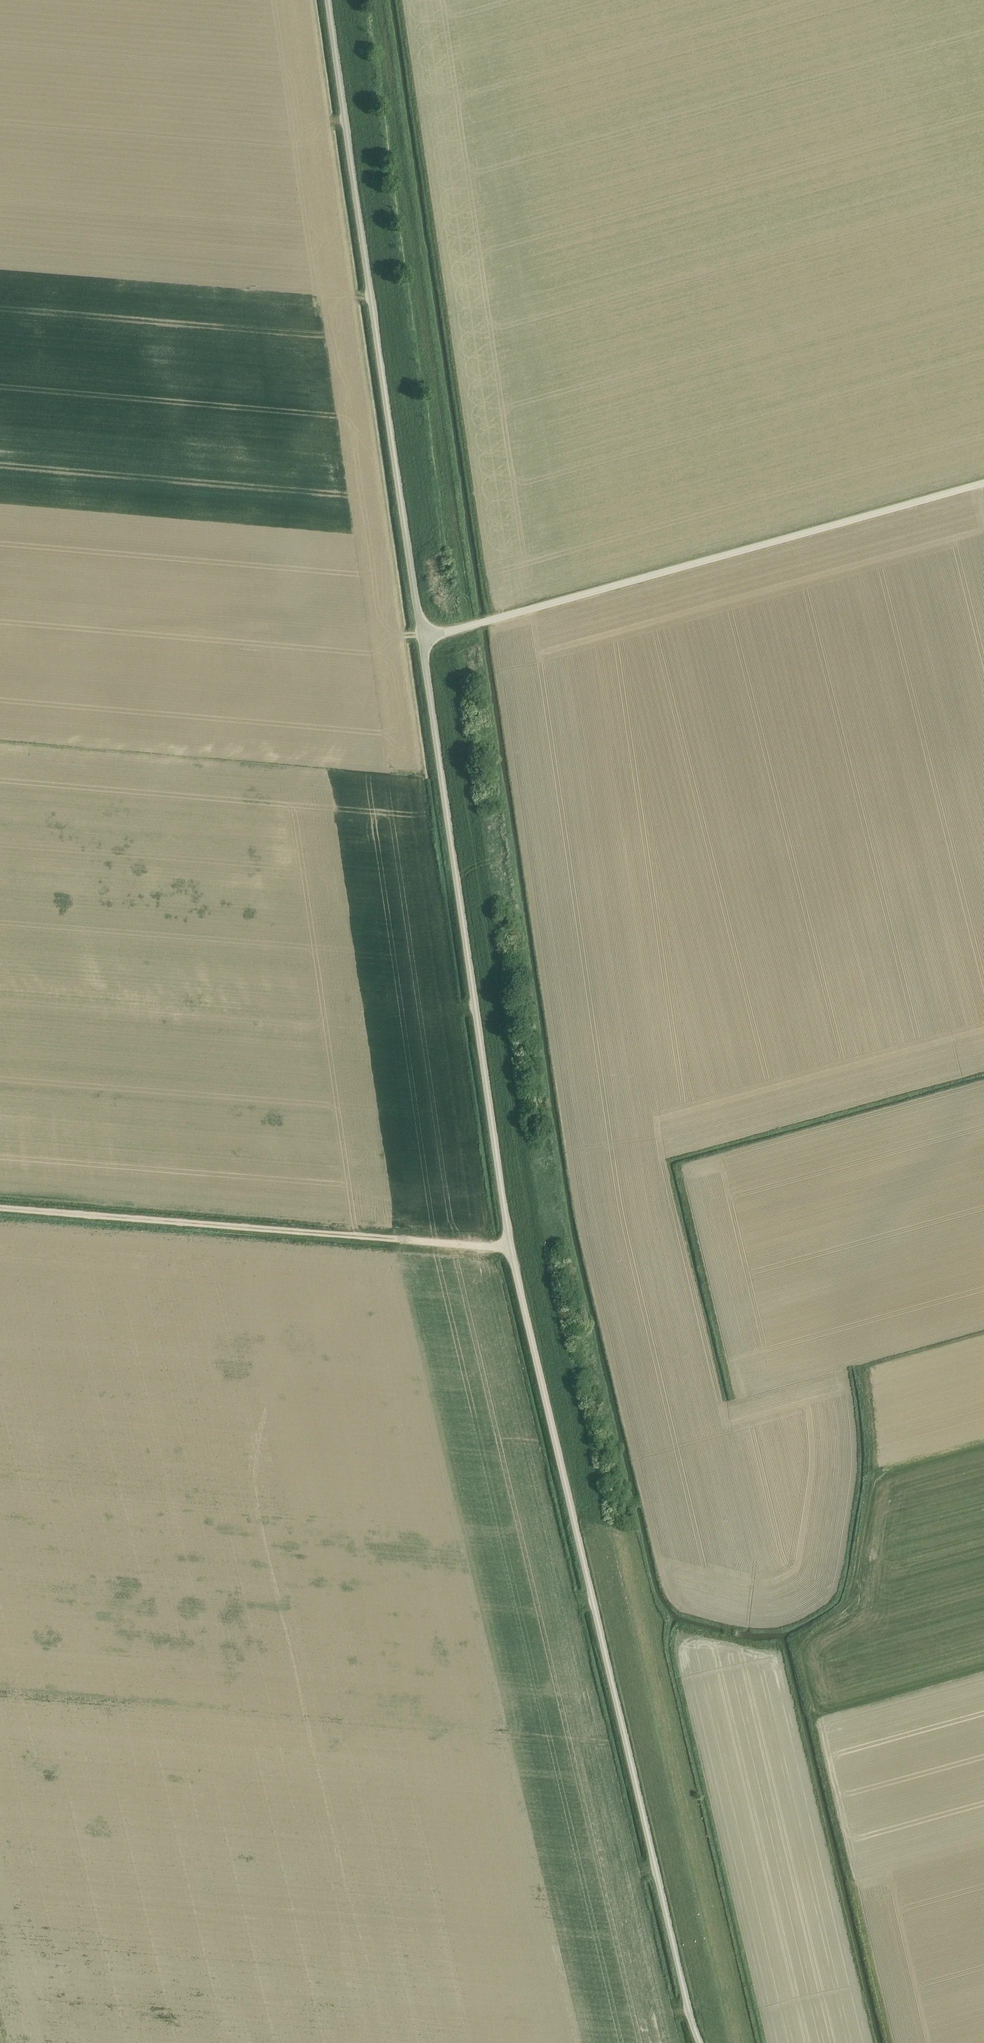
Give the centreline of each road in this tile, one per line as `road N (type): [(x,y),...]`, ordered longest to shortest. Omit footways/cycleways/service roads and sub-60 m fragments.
road 1 (unclassified): [(702,2042),(675,1984),(509,1250),(422,637)]
road 2 (unclassified): [(422,637),(329,0)]
road 3 (unclassified): [(983,484),(422,637)]
road 4 (track): [(509,1250),(0,1209)]

